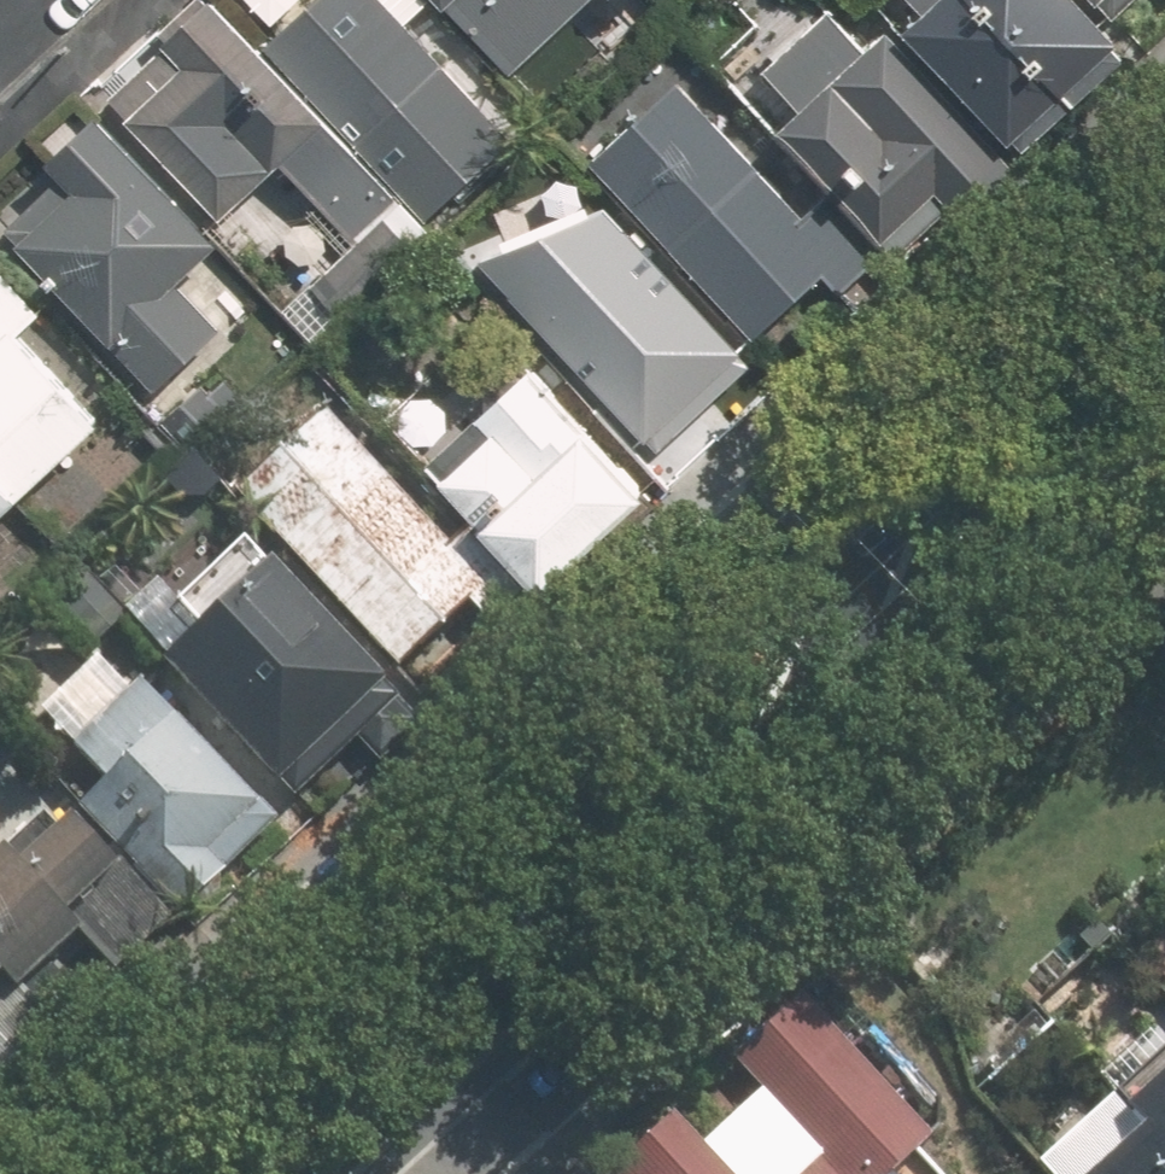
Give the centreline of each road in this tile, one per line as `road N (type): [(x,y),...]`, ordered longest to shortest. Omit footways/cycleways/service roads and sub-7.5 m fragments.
road 1 (secondary): [(247,1173),(1164,318)]

